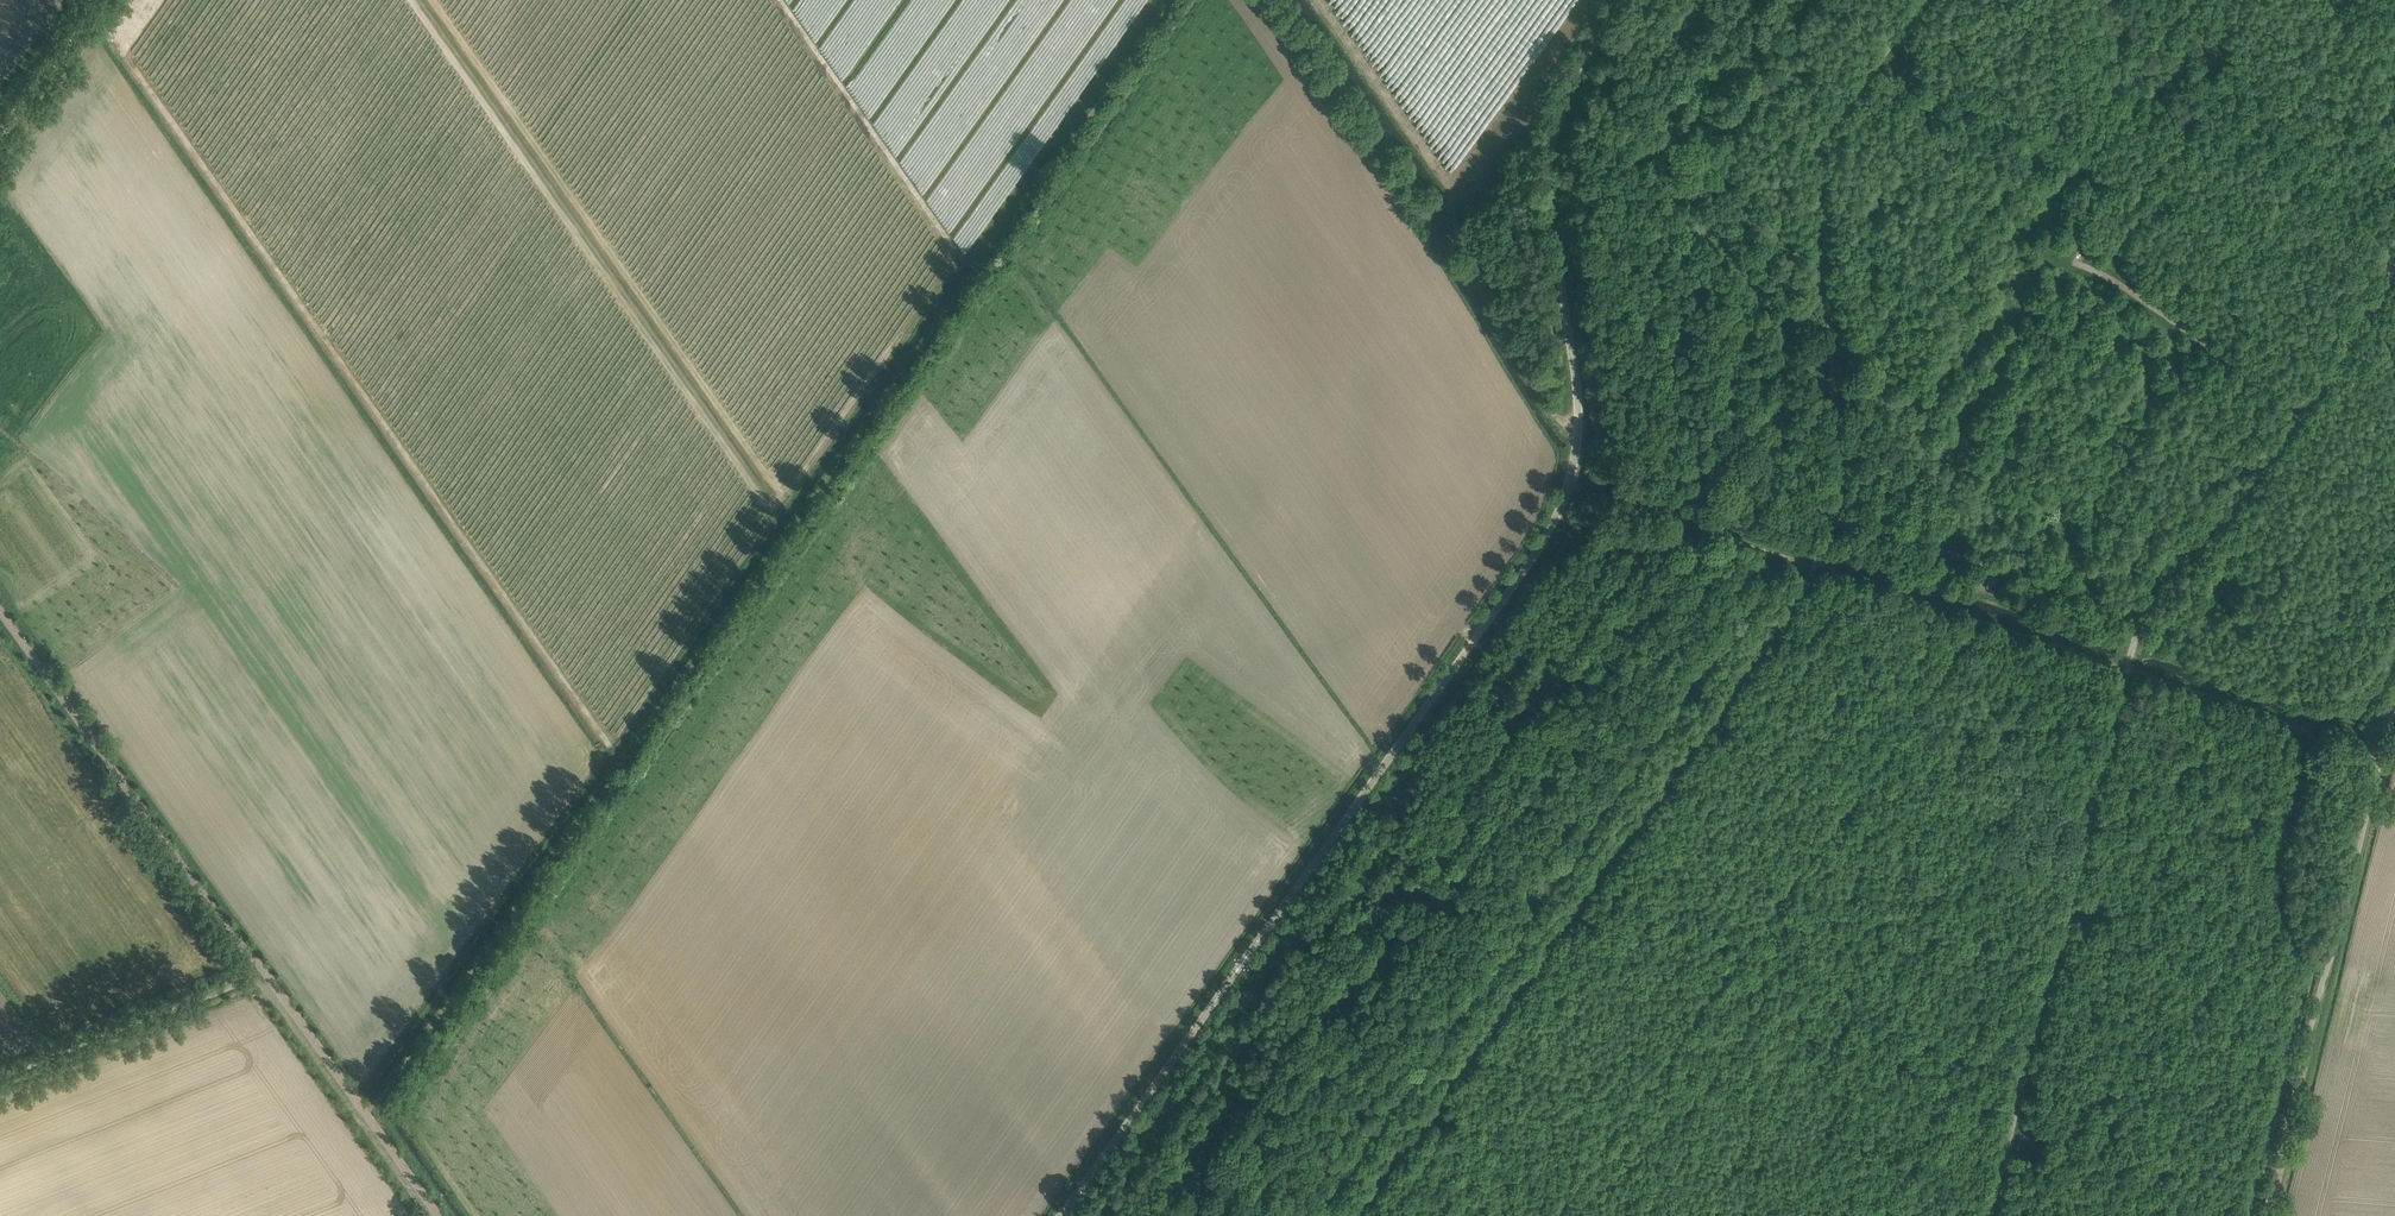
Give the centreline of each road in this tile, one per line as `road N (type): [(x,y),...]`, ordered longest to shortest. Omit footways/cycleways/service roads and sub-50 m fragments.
road 1 (unclassified): [(1061,1215),(1561,518),(1579,446),(1581,388),(1557,161),(1583,73),(1637,0)]
road 2 (track): [(961,255),(782,0)]
road 3 (track): [(99,0),(0,137)]

